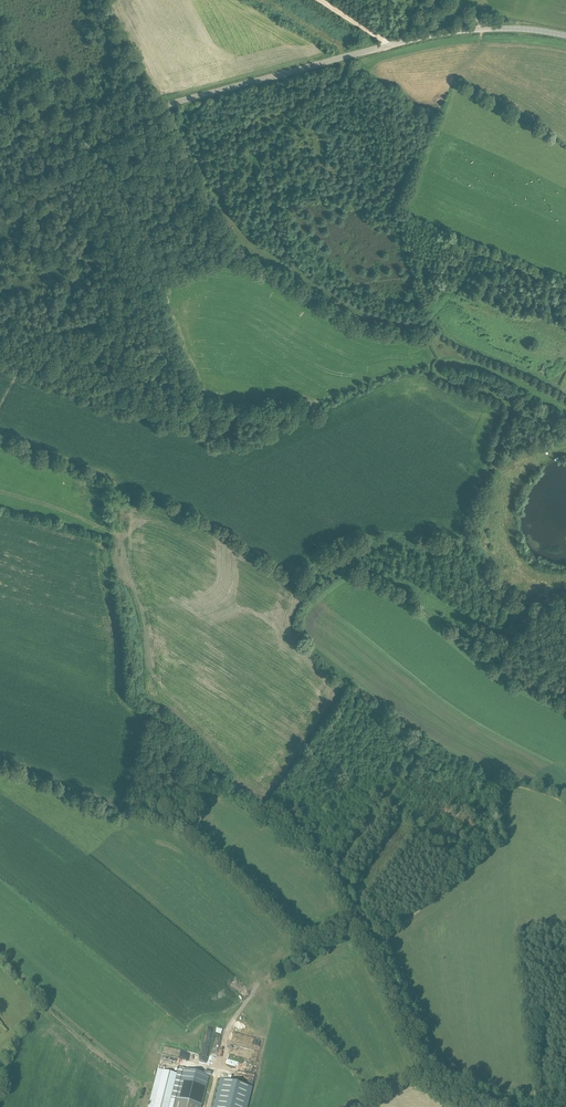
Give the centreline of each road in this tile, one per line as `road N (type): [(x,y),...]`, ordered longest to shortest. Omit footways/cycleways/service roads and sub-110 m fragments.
road 1 (tertiary): [(0,188),(201,95),(427,35),(491,28),(565,35)]

